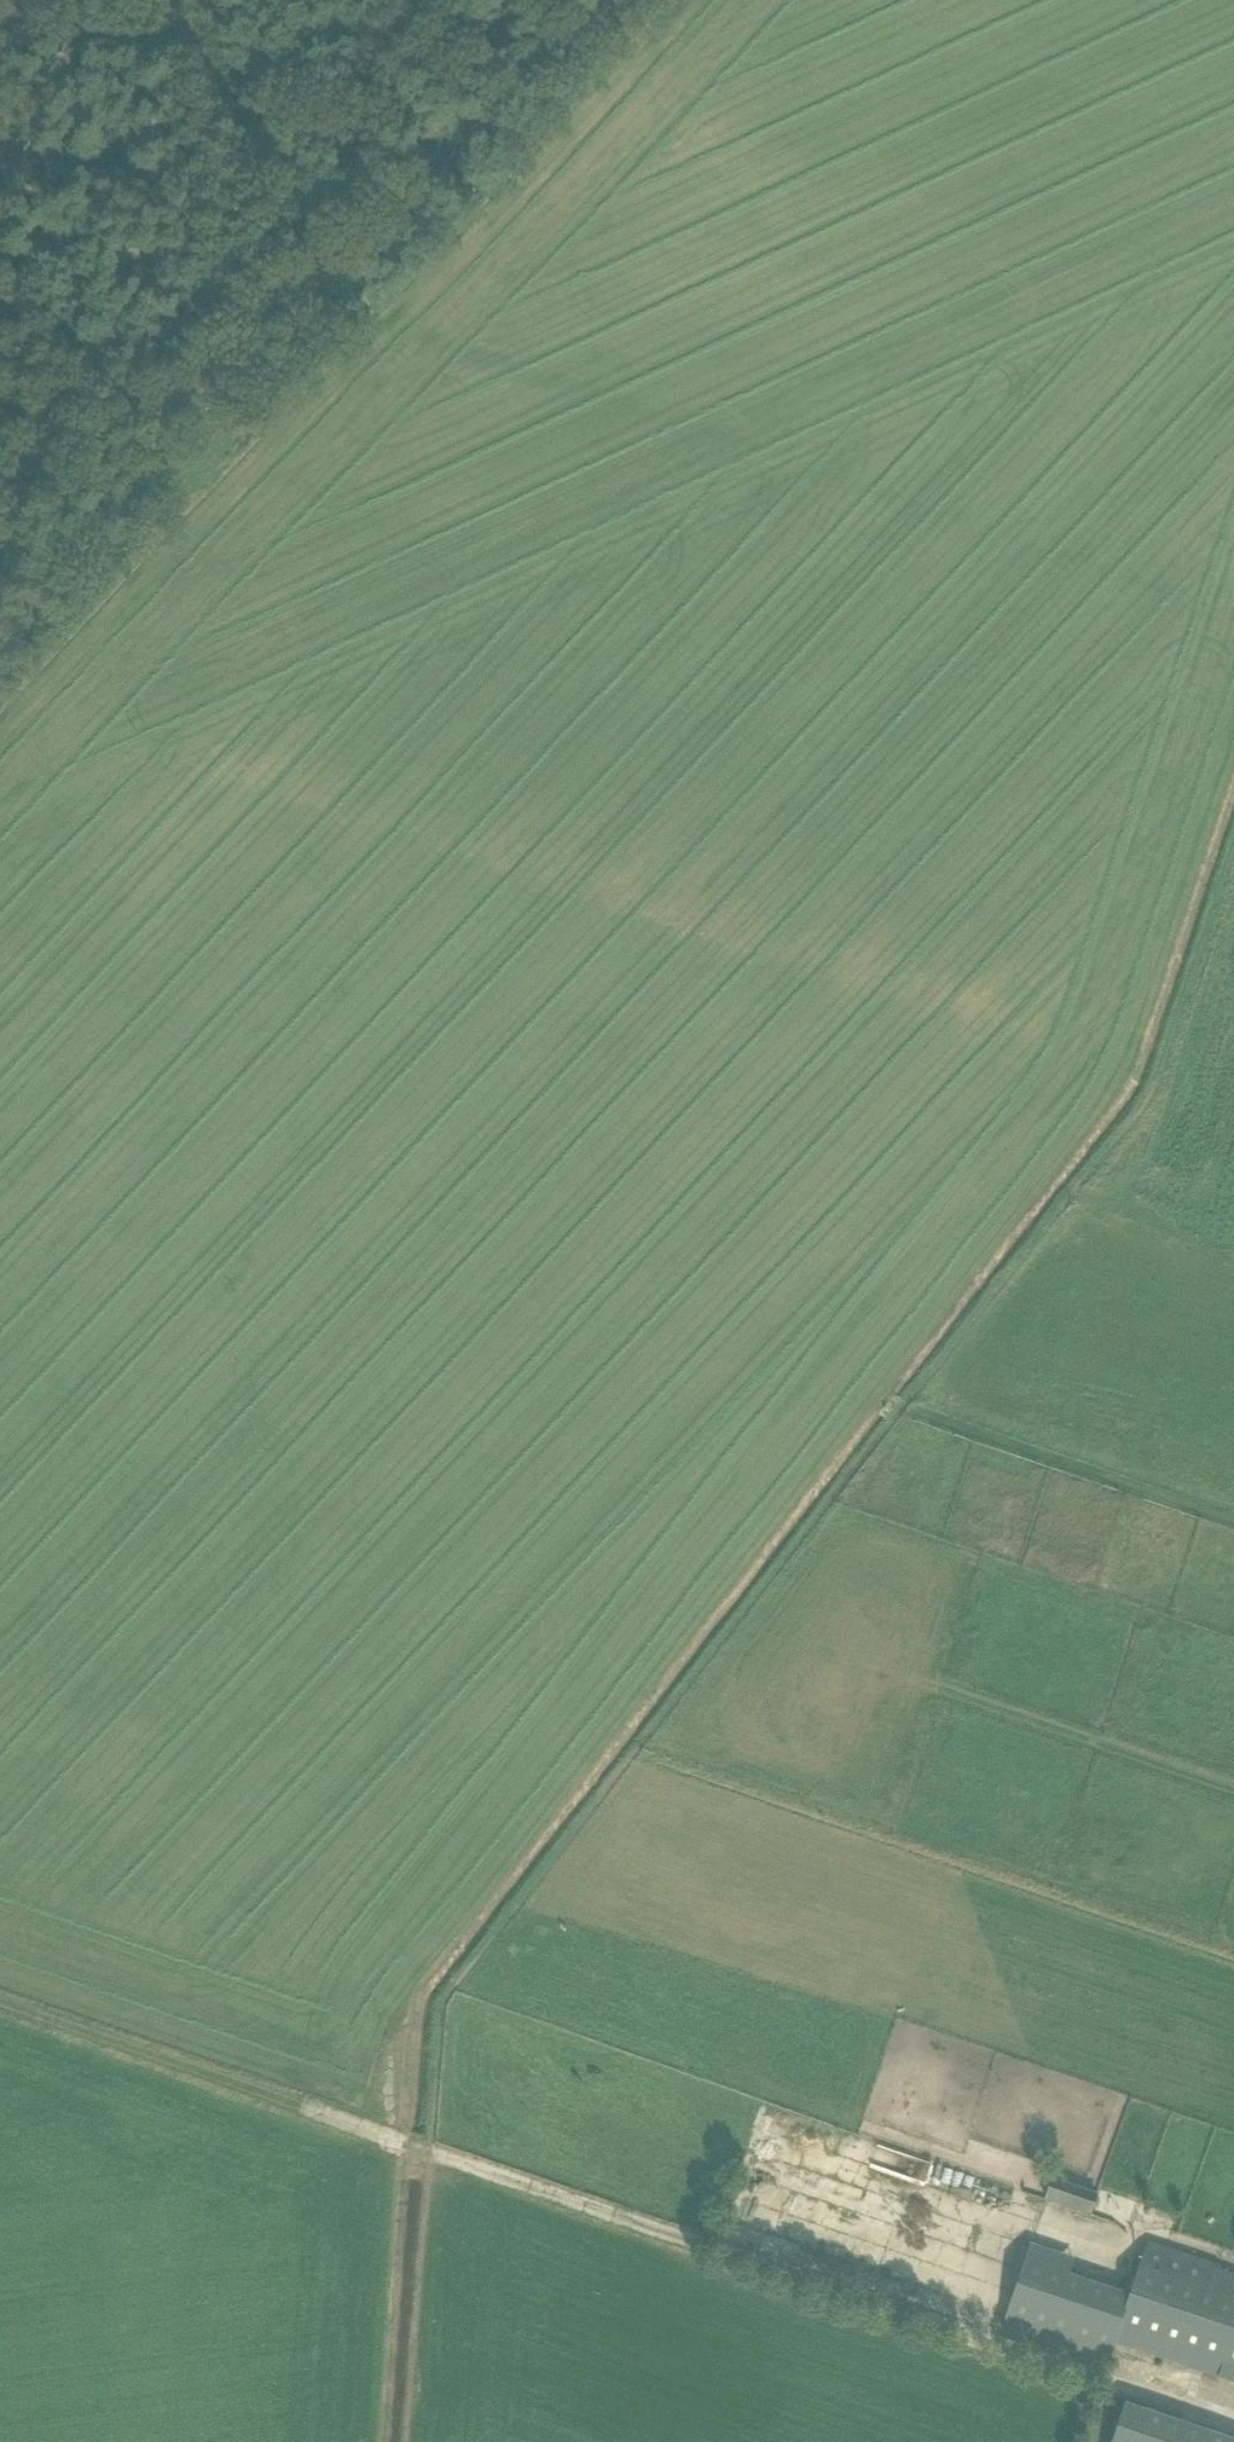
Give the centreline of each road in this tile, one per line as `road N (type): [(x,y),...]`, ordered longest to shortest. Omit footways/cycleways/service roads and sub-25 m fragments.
road 1 (track): [(0,555),(147,420),(338,281)]
road 2 (track): [(338,281),(424,184),(616,0)]
road 3 (track): [(164,0),(338,281)]

